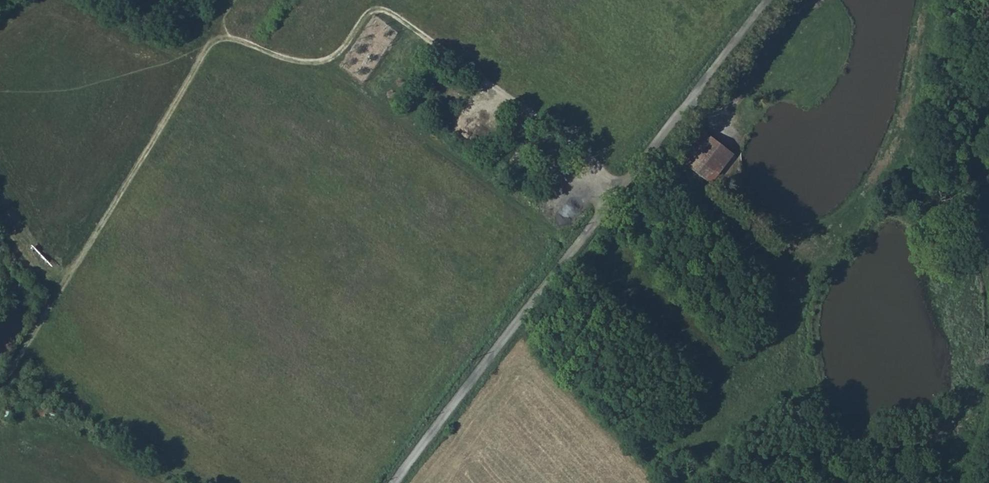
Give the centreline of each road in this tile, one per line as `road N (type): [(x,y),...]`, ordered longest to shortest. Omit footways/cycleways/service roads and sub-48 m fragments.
road 1 (track): [(0,391),(212,41),(222,37),(322,63),(378,8),(624,185)]
road 2 (unclassified): [(398,482),(694,97)]
road 3 (track): [(694,97),(768,0)]

